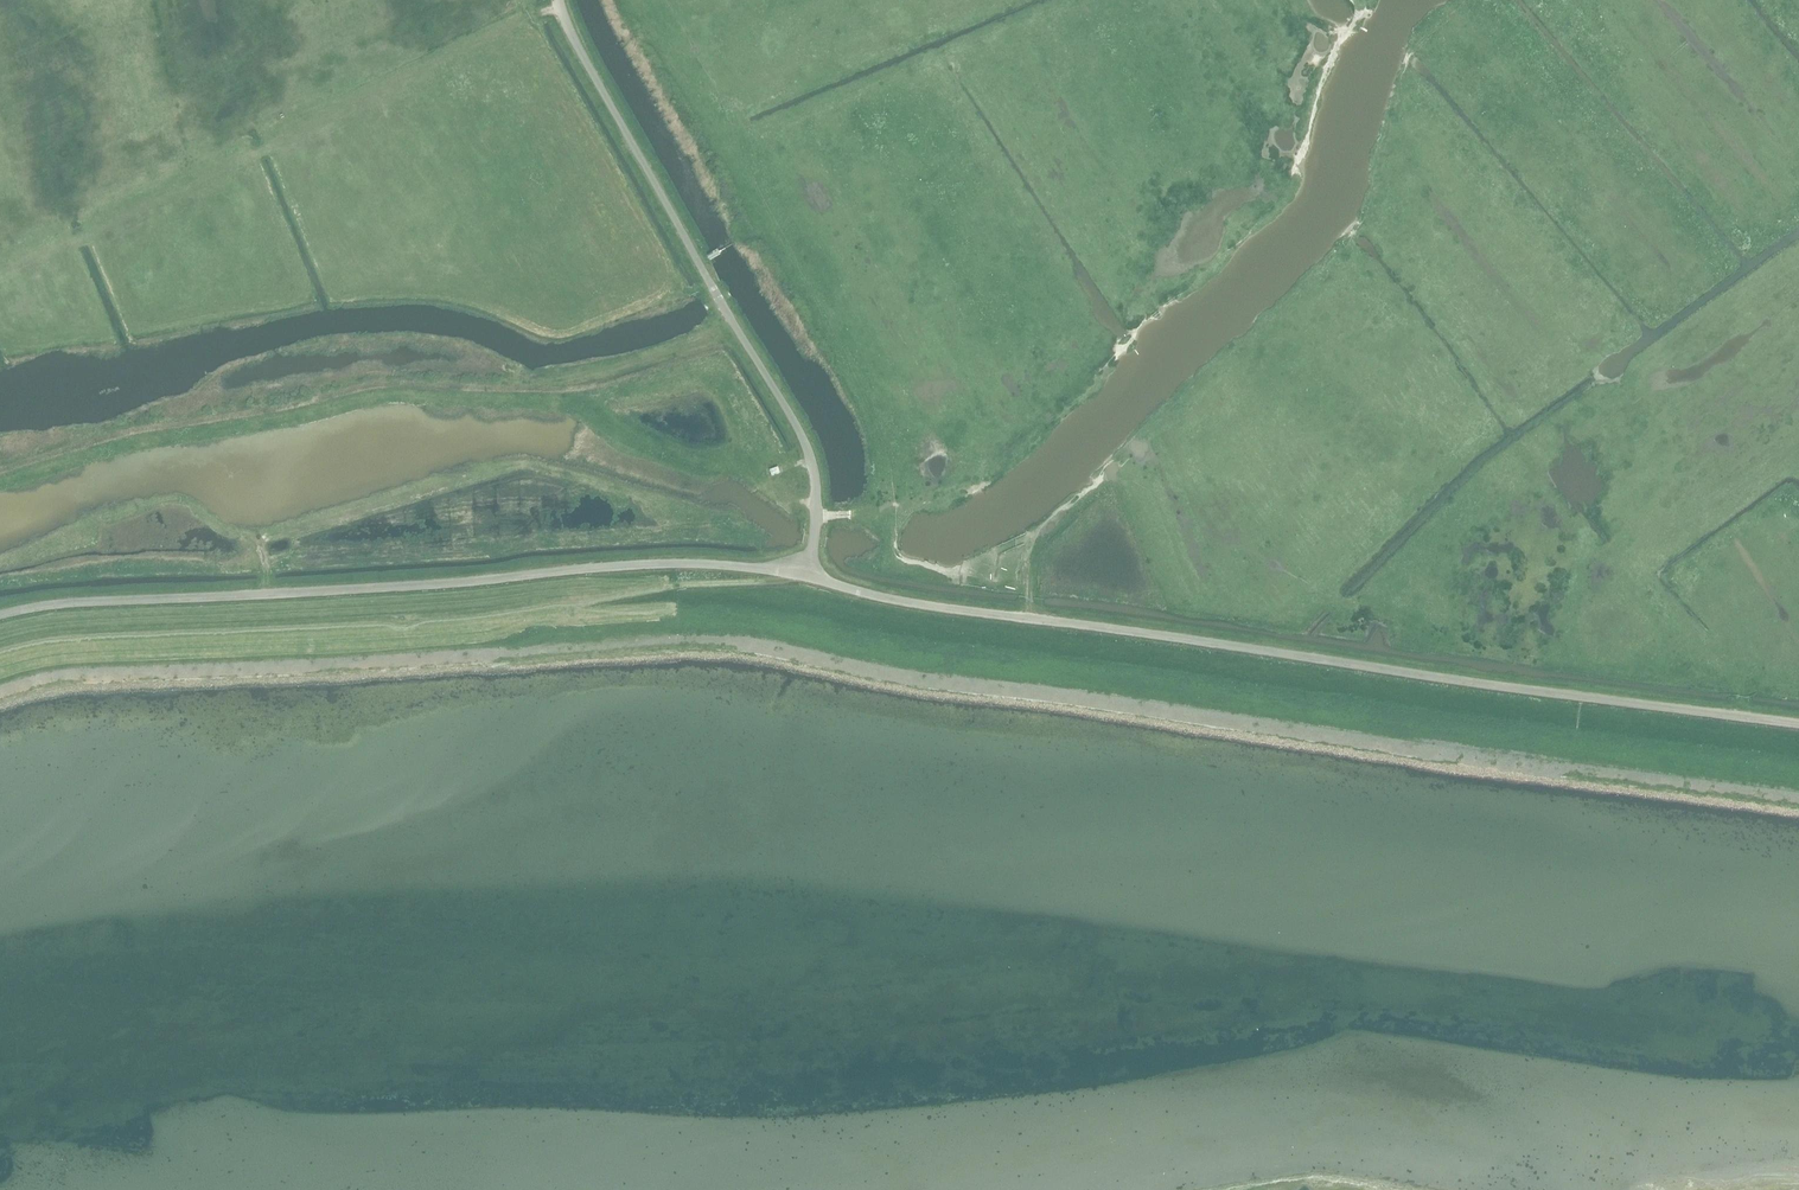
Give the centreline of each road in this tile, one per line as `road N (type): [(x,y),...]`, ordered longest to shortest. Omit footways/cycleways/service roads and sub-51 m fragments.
road 1 (track): [(529,617),(791,613),(914,644),(1798,766)]
road 2 (unclassified): [(1798,724),(923,605),(806,577)]
road 3 (unclassified): [(0,612),(644,563),(806,577)]
road 4 (unclassified): [(806,577),(816,485),(803,438),(576,44),(558,0)]
road 5 (track): [(0,654),(53,642),(529,617)]
road 6 (track): [(529,617),(677,587),(806,577)]

